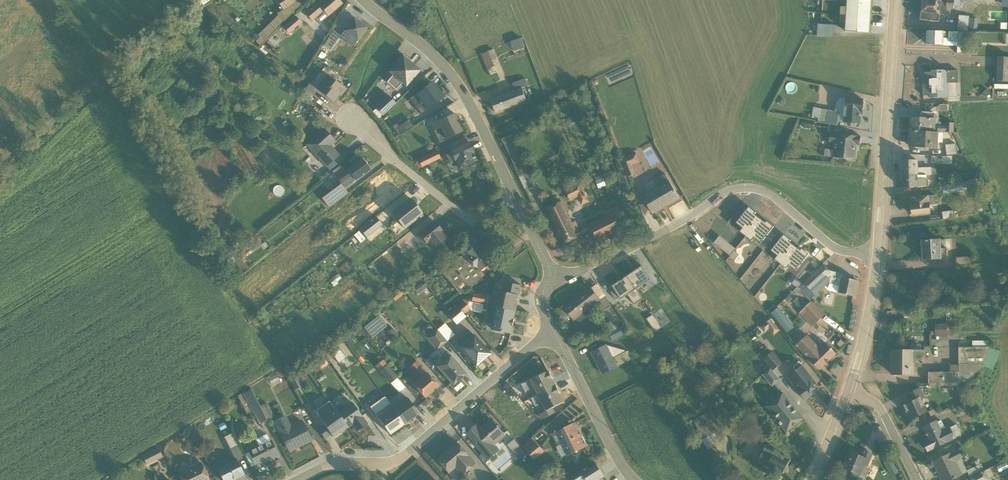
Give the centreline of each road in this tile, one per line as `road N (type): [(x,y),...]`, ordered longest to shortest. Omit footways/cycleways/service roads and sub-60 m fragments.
road 1 (residential): [(552,276),(611,257),(739,189),(771,196),(828,245),(877,255)]
road 2 (residential): [(552,335),(391,462),(341,463),(297,479)]
road 3 (tertiary): [(877,255),(895,0)]
road 4 (residential): [(361,0),(440,63),(514,193)]
road 5 (residential): [(352,119),(474,221),(514,193)]
road 6 (residential): [(552,335),(634,479)]
road 7 (tertiary): [(848,392),(877,255)]

